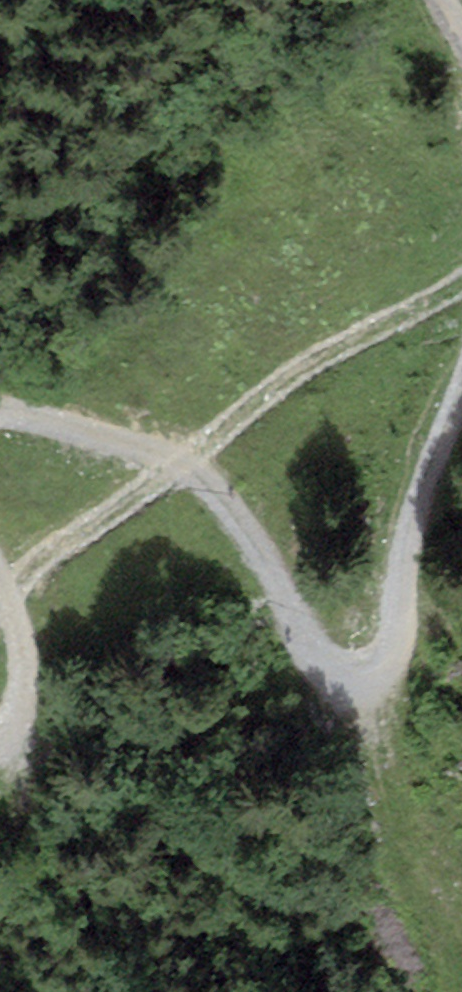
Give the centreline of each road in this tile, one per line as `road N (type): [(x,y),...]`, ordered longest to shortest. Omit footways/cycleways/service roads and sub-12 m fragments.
road 1 (track): [(0,420),(179,458),(242,514),(329,680),(361,686),(385,668),(399,587),(461,399)]
road 2 (track): [(0,733),(13,724),(25,657),(22,626),(0,585)]

